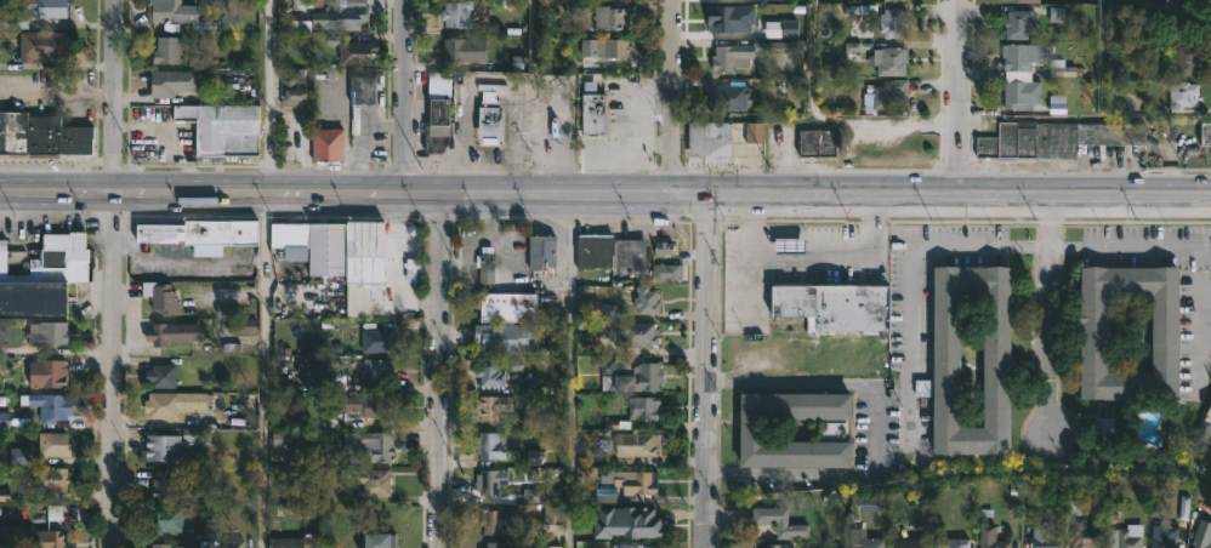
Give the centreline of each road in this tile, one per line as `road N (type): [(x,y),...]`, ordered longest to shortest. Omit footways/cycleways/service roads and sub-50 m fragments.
road 1 (primary): [(959,195),(404,192)]
road 2 (residential): [(109,547),(109,0)]
road 3 (primary): [(404,192),(0,192)]
road 4 (residential): [(436,547),(443,192)]
road 5 (residential): [(708,547),(711,195)]
road 6 (primary): [(1210,195),(959,195)]
road 7 (residential): [(1053,193),(1056,443)]
road 8 (residential): [(667,195),(672,0)]
road 9 (residential): [(959,195),(961,0)]
road 10 (residential): [(404,192),(404,0)]

